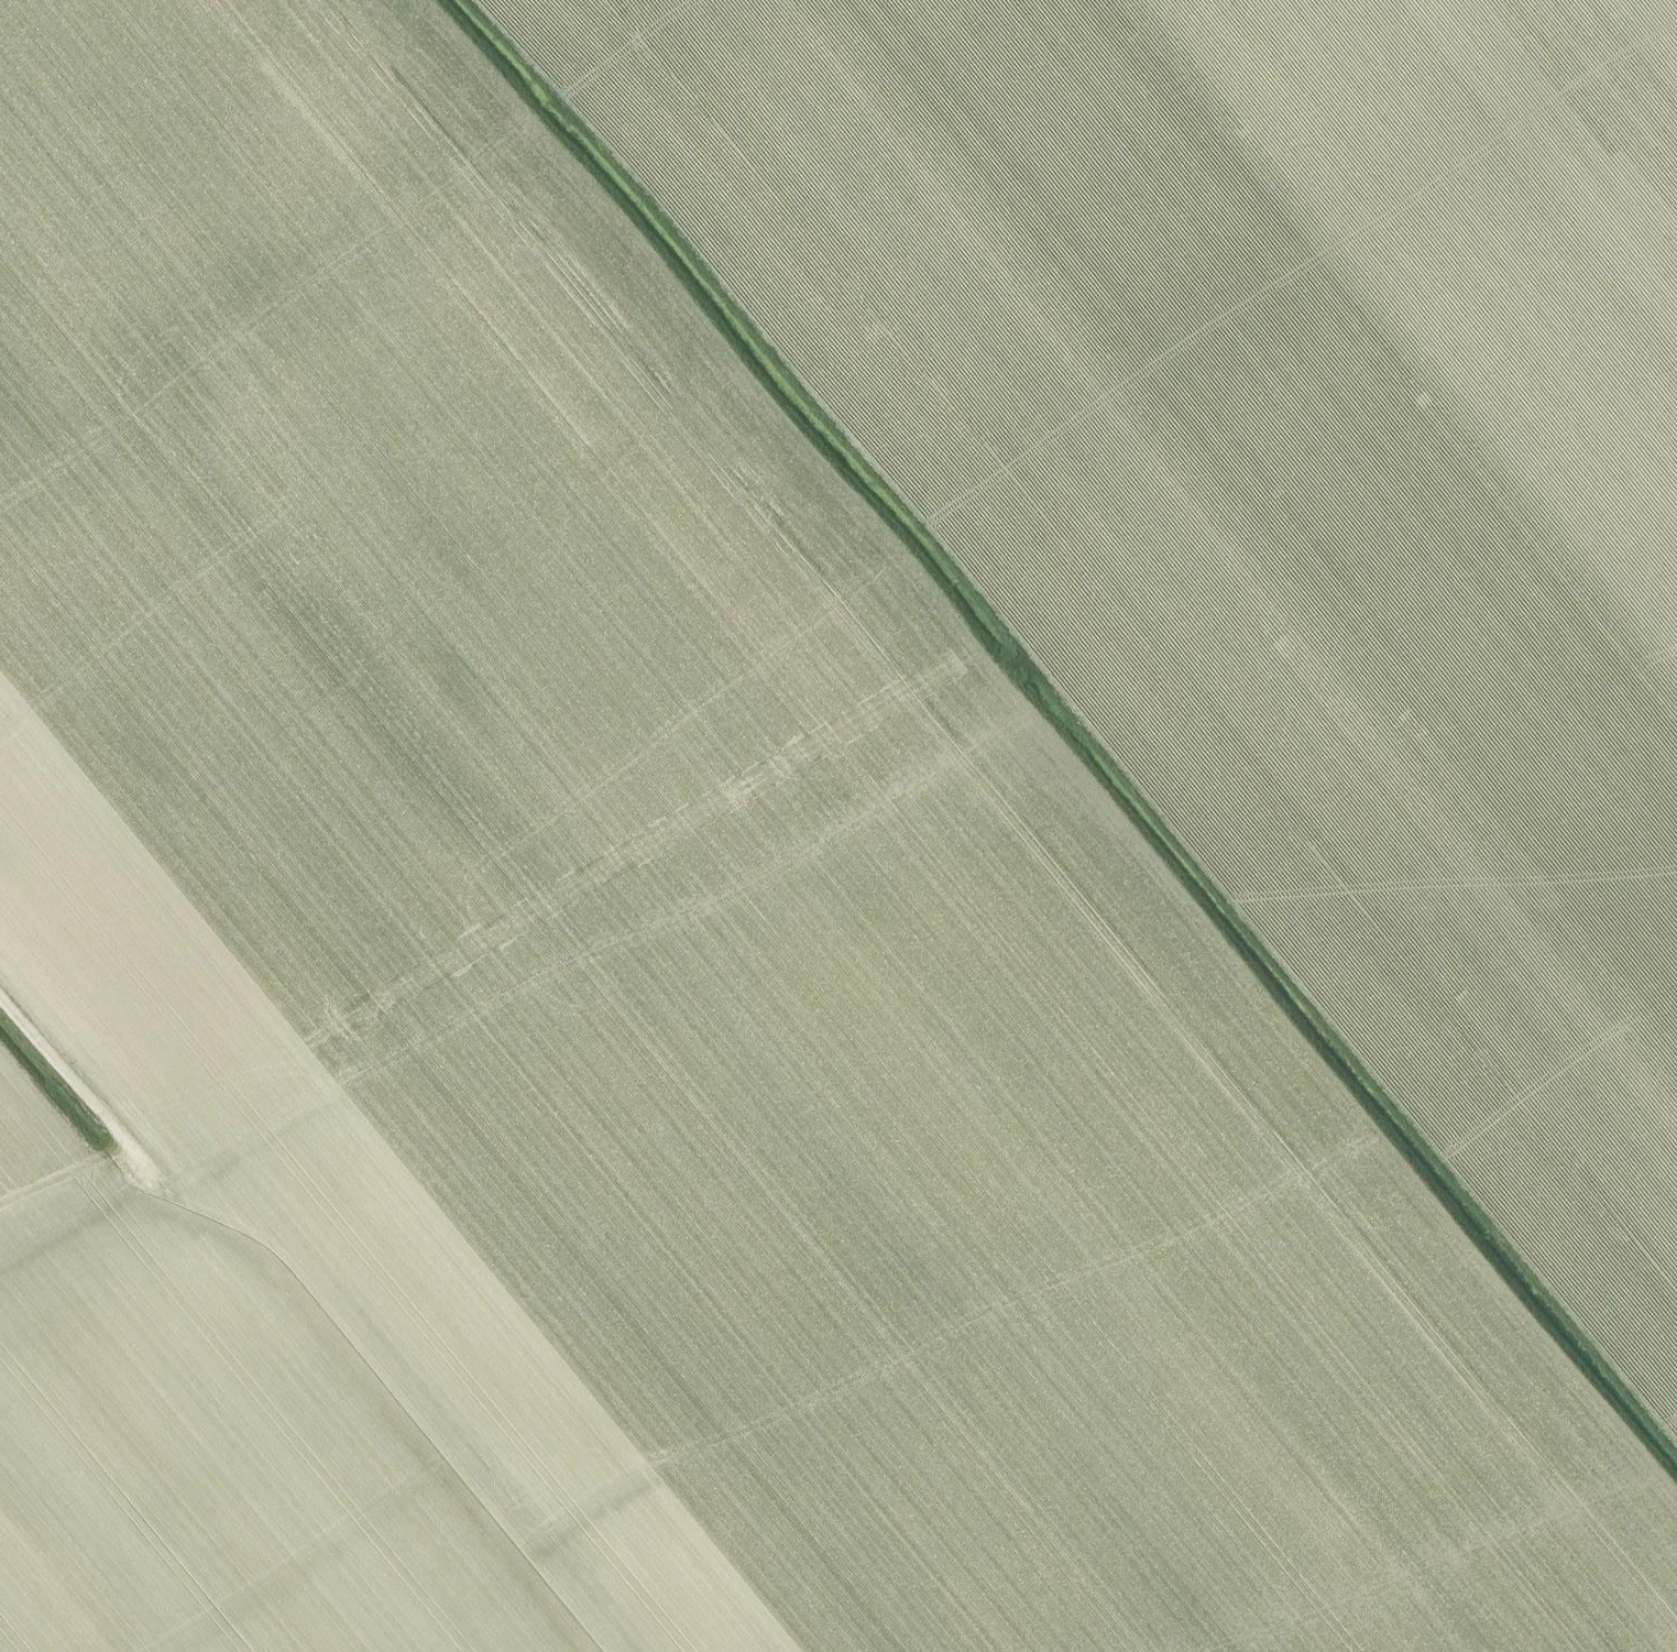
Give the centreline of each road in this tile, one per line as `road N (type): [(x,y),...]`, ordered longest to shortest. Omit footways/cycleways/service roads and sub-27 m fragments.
road 1 (track): [(0,1002),(145,1174)]

